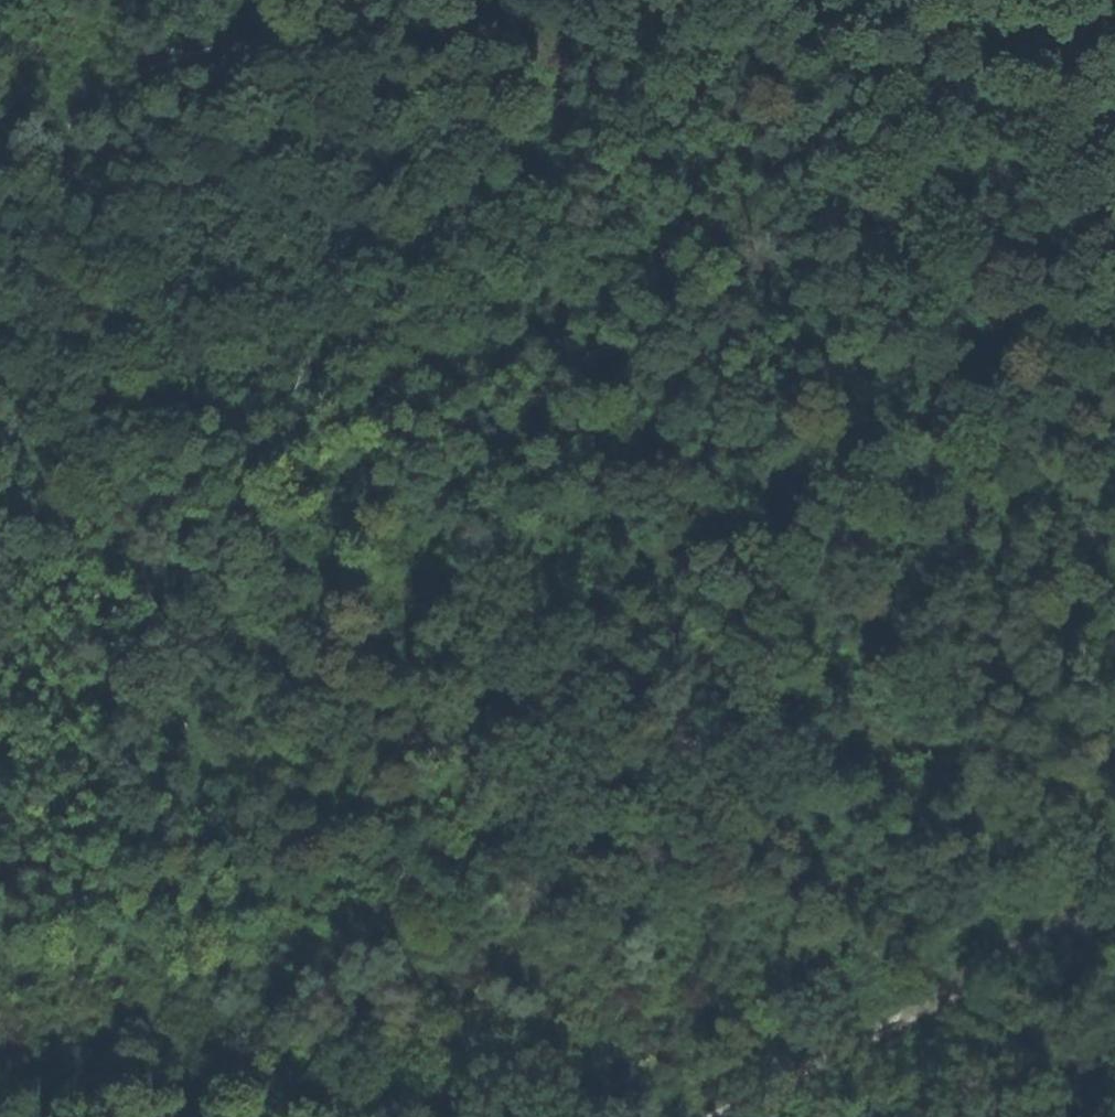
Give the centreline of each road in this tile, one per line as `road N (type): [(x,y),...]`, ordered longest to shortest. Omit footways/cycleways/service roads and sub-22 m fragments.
road 1 (track): [(722,1116),(1114,895)]
road 2 (track): [(232,769),(404,1116)]

